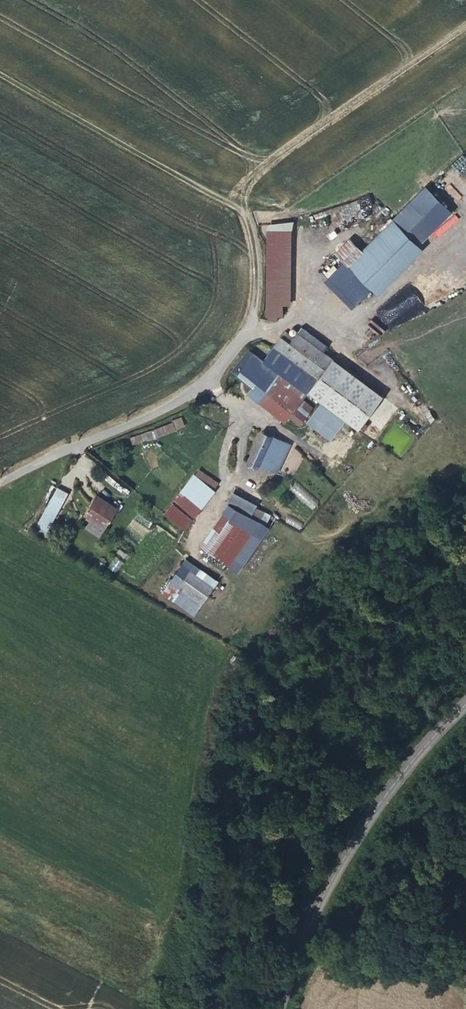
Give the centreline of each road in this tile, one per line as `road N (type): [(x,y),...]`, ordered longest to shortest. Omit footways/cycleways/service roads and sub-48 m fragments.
road 1 (track): [(0,72),(239,206),(287,163),(465,40)]
road 2 (tertiary): [(465,706),(399,776),(362,832),(314,914),(280,1008)]
road 3 (unclassified): [(0,484),(206,376),(243,331)]
road 4 (track): [(239,206),(253,293),(243,331)]

